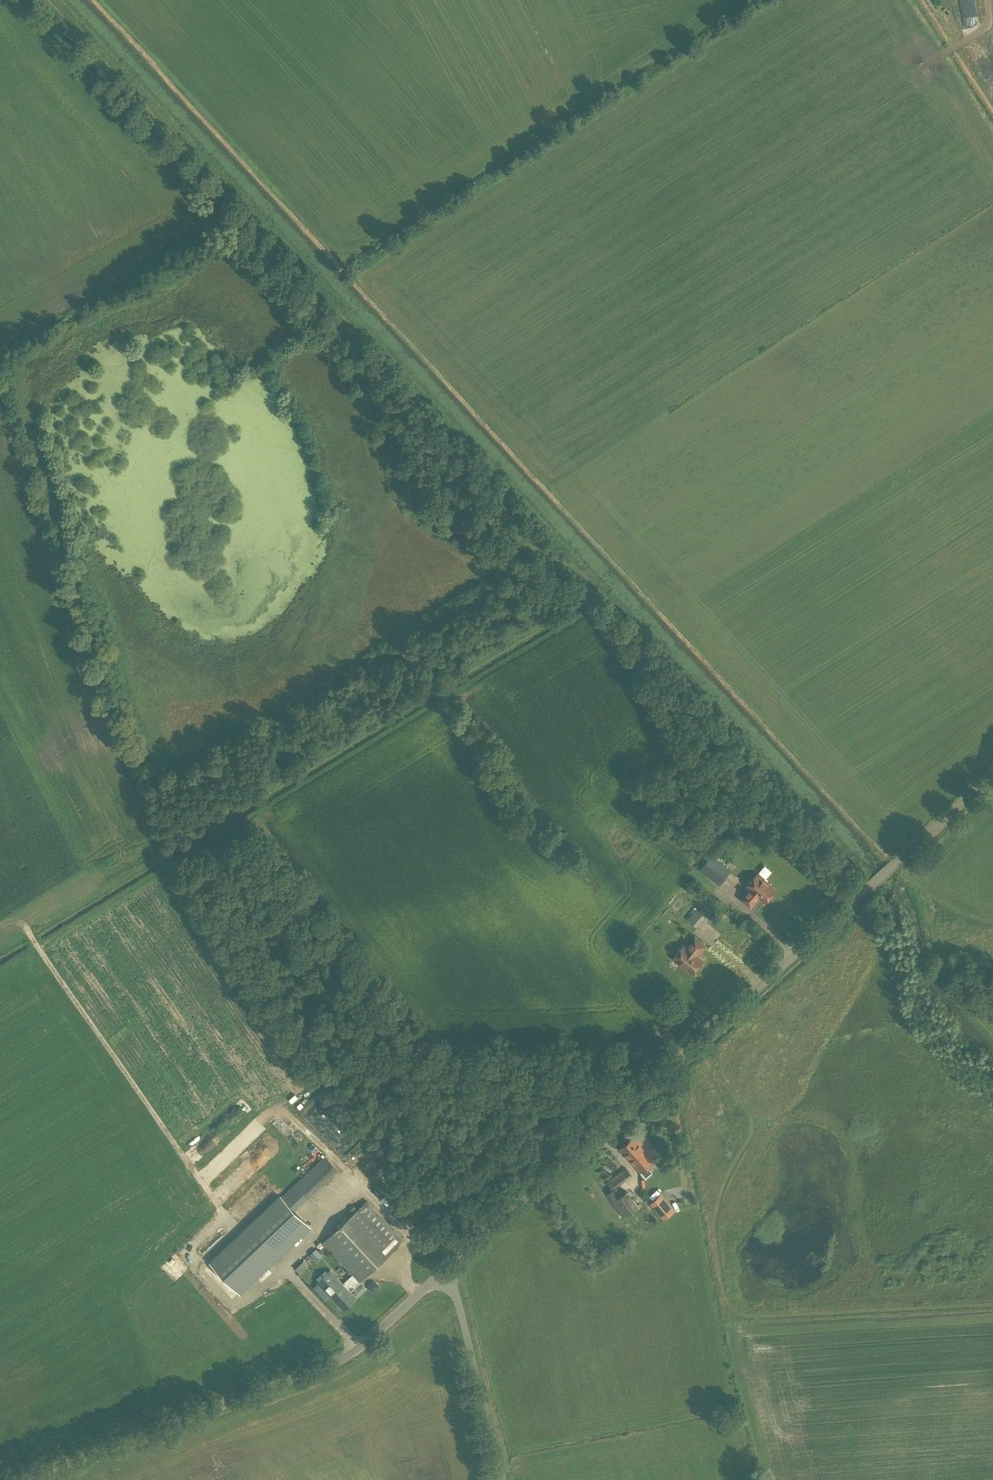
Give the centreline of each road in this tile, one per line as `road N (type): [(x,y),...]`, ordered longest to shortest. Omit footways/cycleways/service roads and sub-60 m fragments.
road 1 (unclassified): [(440,1274),(992,771)]
road 2 (unclassified): [(25,1479),(322,1370),(366,1342),(440,1274)]
road 3 (unclassified): [(504,1479),(460,1308),(440,1274)]

